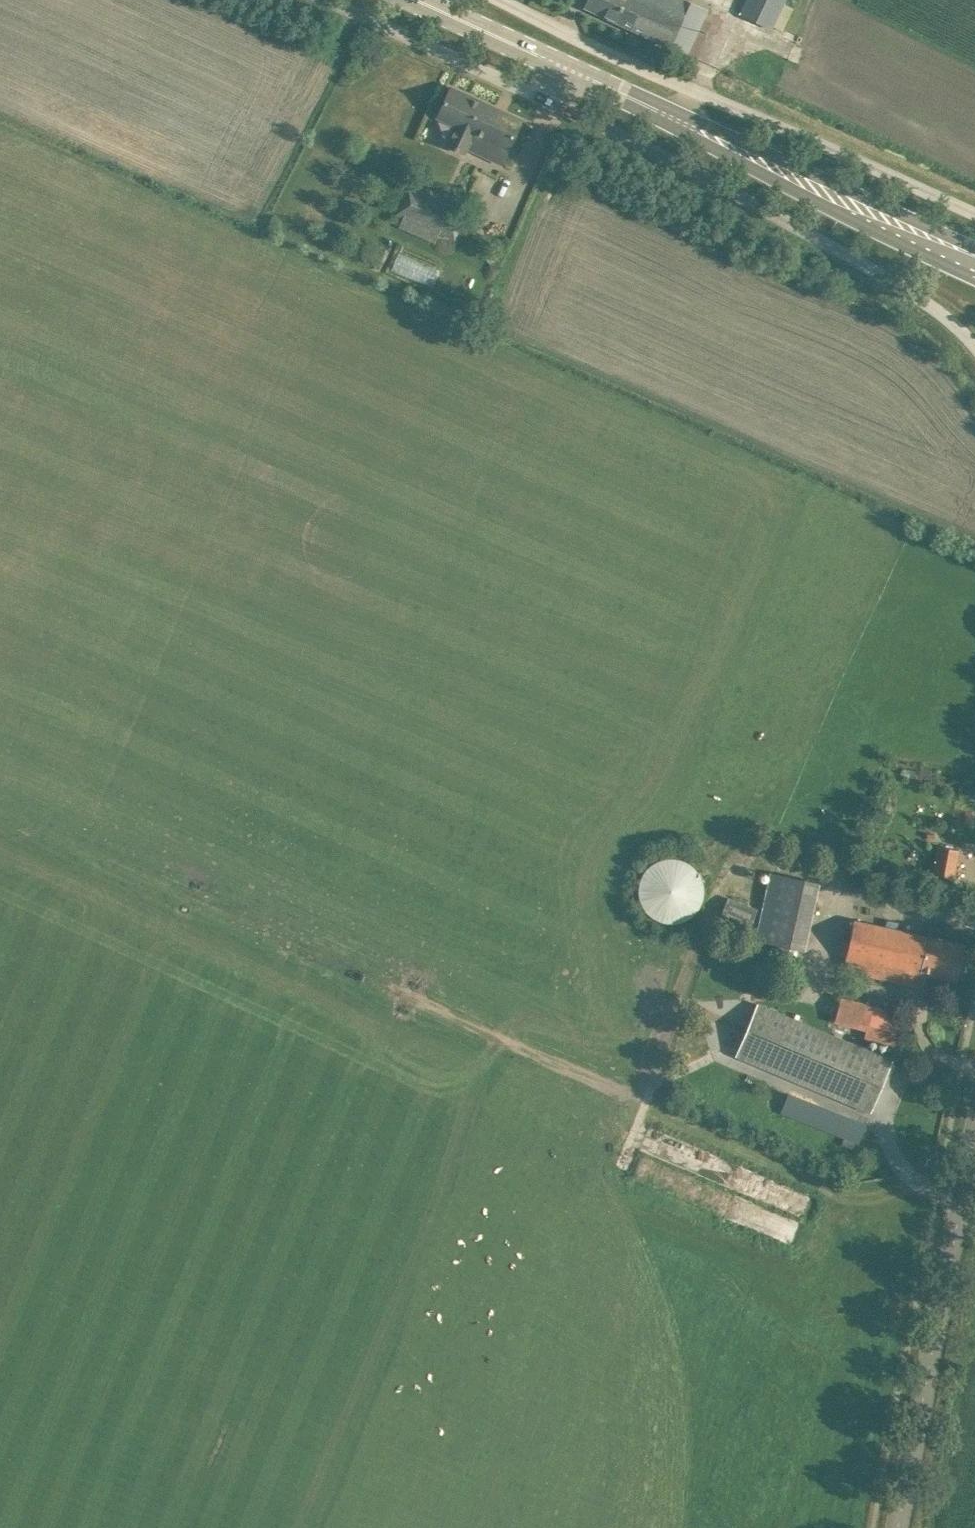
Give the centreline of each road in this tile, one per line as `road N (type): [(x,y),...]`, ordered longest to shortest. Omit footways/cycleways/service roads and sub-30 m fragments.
road 1 (track): [(153,884),(809,1177),(844,1187),(937,1191)]
road 2 (unclassified): [(327,0),(715,182),(924,301),(974,347)]
road 3 (primary): [(974,261),(413,0)]
road 4 (unclassified): [(974,214),(501,0)]
road 5 (tertiary): [(898,1527),(974,1124)]

